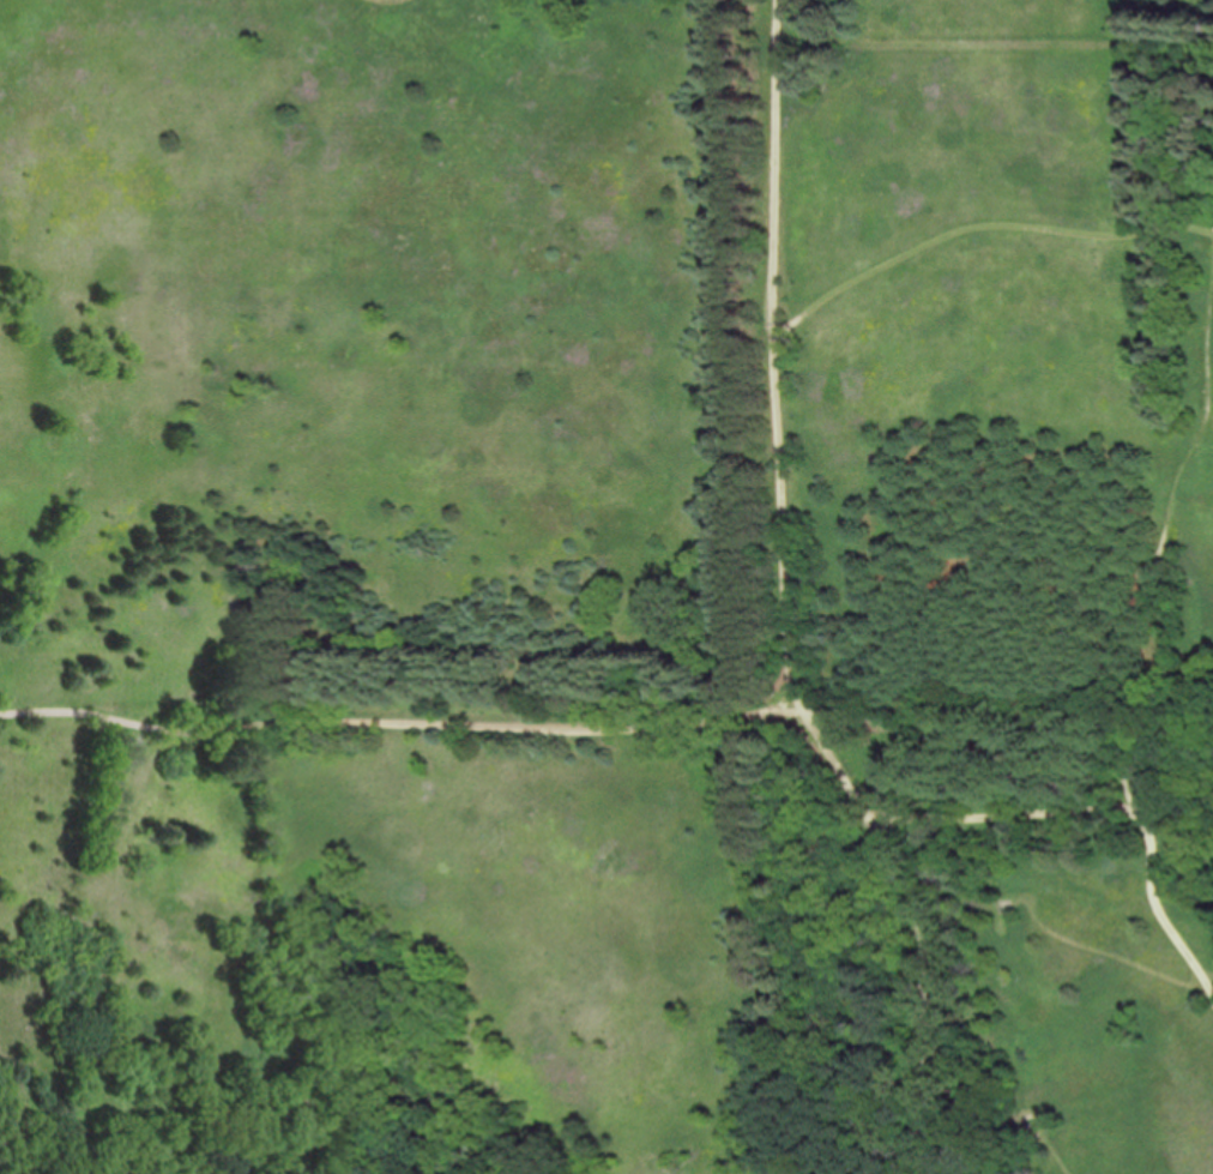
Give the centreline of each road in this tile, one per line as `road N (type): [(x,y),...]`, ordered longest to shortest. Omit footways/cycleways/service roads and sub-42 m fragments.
road 1 (track): [(779,336),(781,0)]

